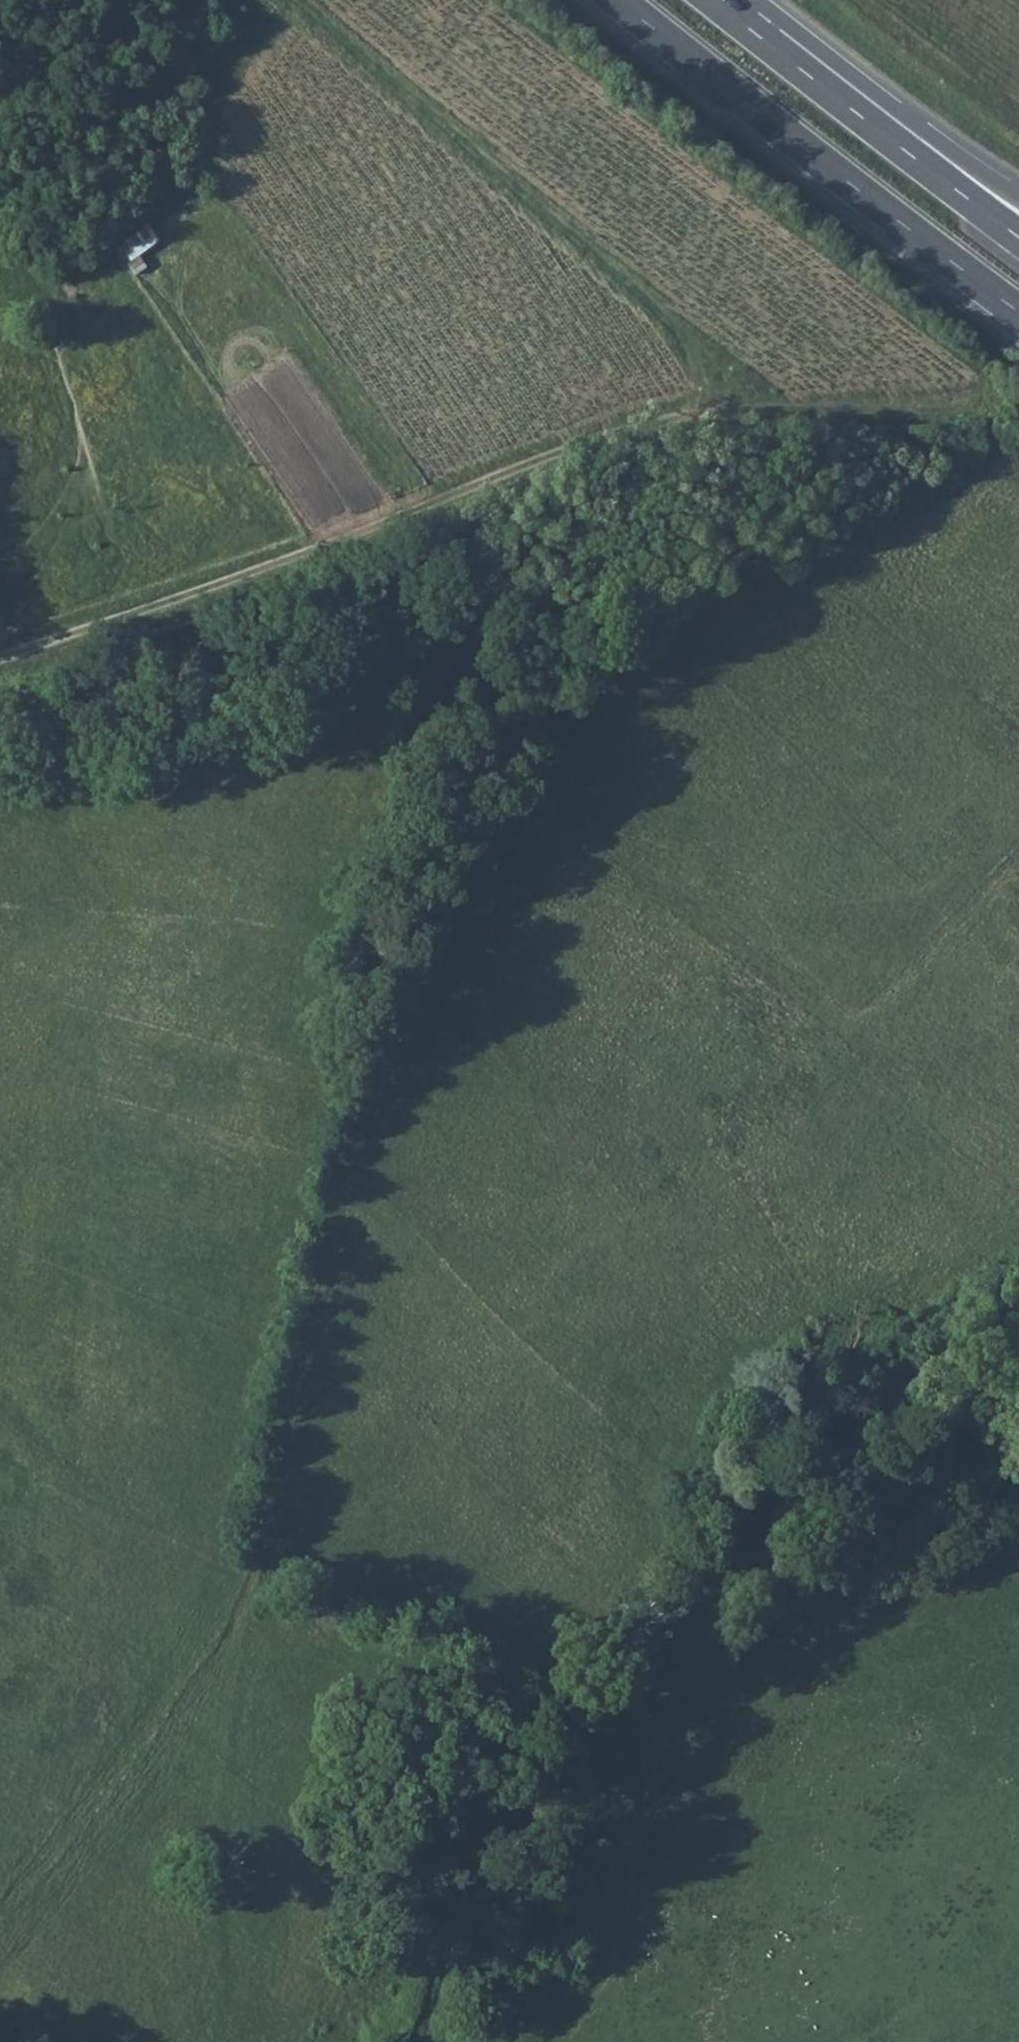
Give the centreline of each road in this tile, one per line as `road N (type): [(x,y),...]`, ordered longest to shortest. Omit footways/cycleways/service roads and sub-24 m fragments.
road 1 (track): [(0,660),(170,605),(588,432),(751,411),(991,403)]
road 2 (trunk): [(617,0),(1018,312)]
road 3 (trunk): [(1018,238),(711,0)]
road 4 (trunk): [(1018,196),(764,7),(736,0)]

